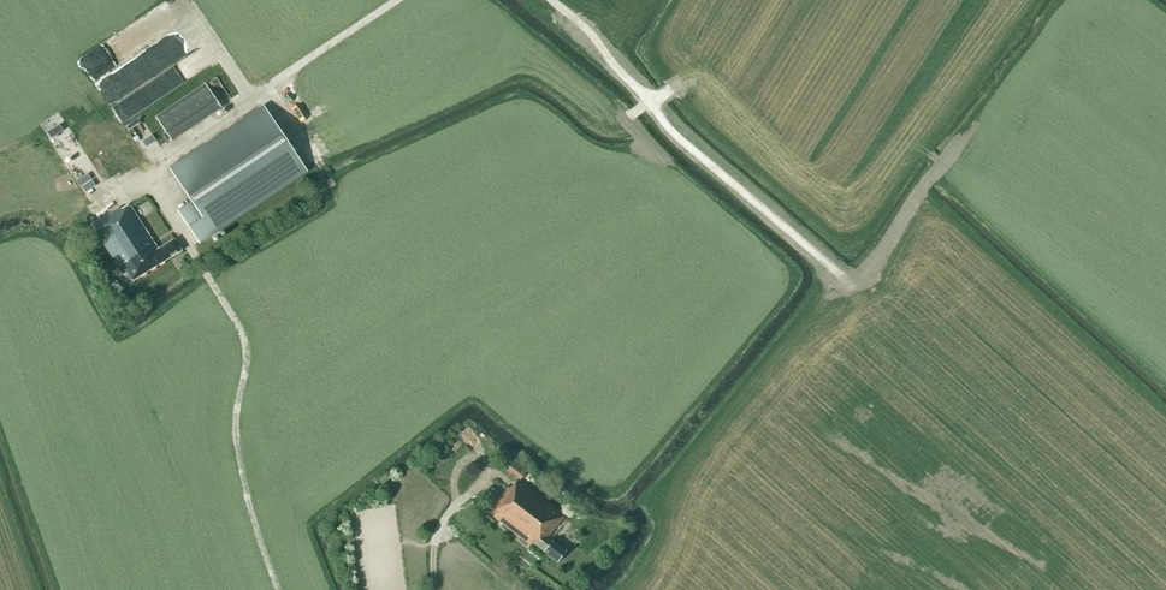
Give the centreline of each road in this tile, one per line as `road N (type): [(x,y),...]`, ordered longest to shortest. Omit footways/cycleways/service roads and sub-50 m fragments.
road 1 (track): [(199,260),(143,170),(396,0)]
road 2 (track): [(826,271),(668,133),(582,24),(551,0)]
road 3 (unclassified): [(282,589),(253,518),(236,424),(250,348),(199,260)]
road 4 (track): [(436,589),(437,534),(489,476),(483,460),(462,464),(457,496)]
road 5 (track): [(826,271),(859,279),(877,264),(943,165)]

